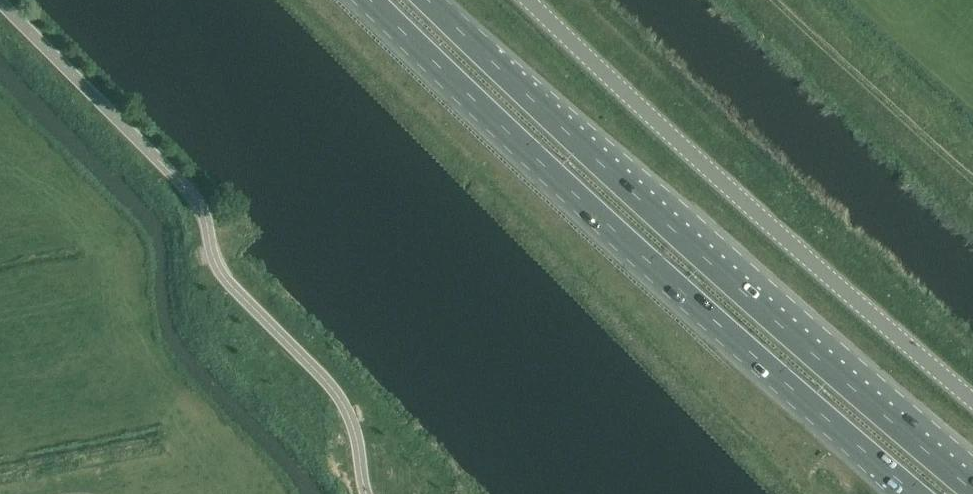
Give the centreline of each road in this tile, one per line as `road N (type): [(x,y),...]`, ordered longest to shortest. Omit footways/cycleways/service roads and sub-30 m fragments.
road 1 (trunk): [(373,0),(750,355),(917,493)]
road 2 (trunk): [(972,487),(776,320),(429,0)]
road 3 (unclassified): [(0,2),(114,117),(186,204),(223,272),(265,325),(337,392),(371,493)]
road 4 (unclassified): [(972,399),(746,205),(529,0)]
road 5 (track): [(776,0),(972,177)]

